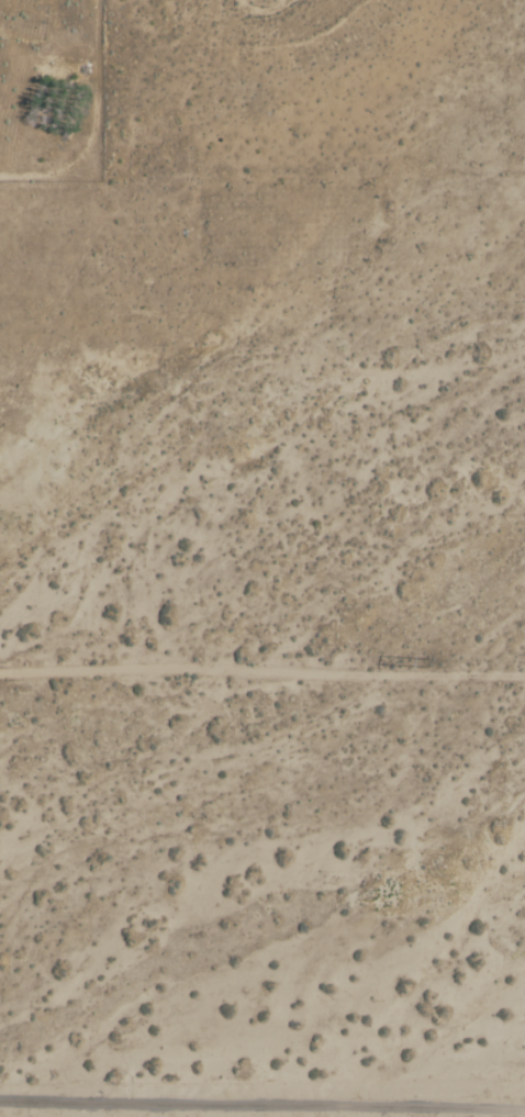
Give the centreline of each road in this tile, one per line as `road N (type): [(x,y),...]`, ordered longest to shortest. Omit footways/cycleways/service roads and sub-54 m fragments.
road 1 (track): [(524,676),(0,672)]
road 2 (track): [(0,1091),(524,1090)]

